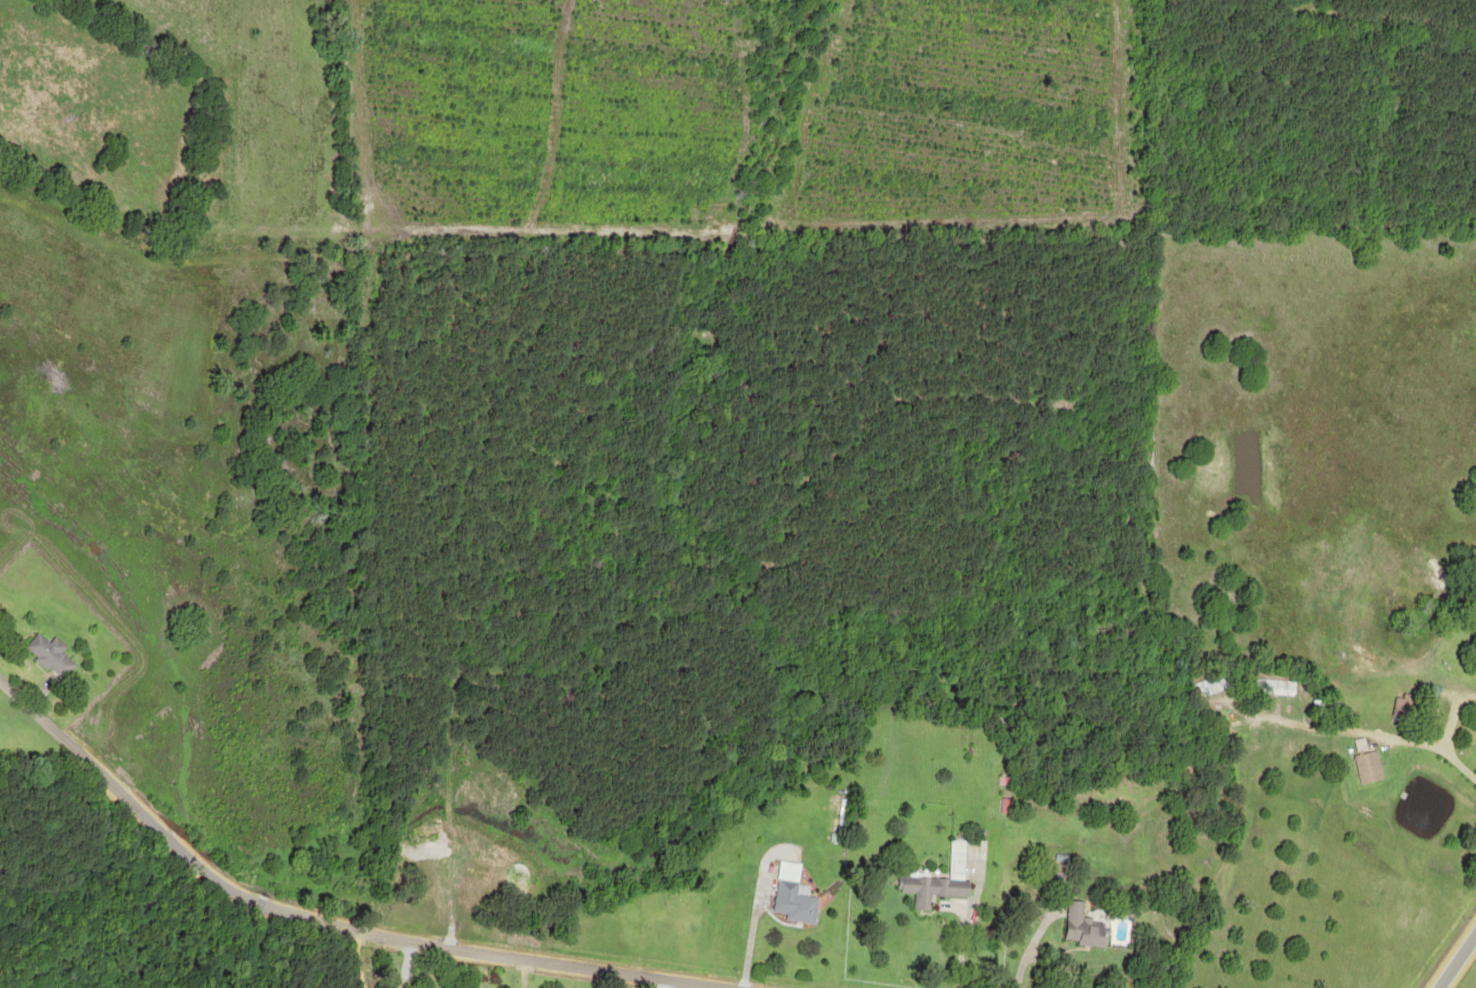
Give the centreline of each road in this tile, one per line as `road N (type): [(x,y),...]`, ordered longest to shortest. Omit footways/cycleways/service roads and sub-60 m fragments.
road 1 (residential): [(797,987),(360,930),(202,863),(0,684)]

